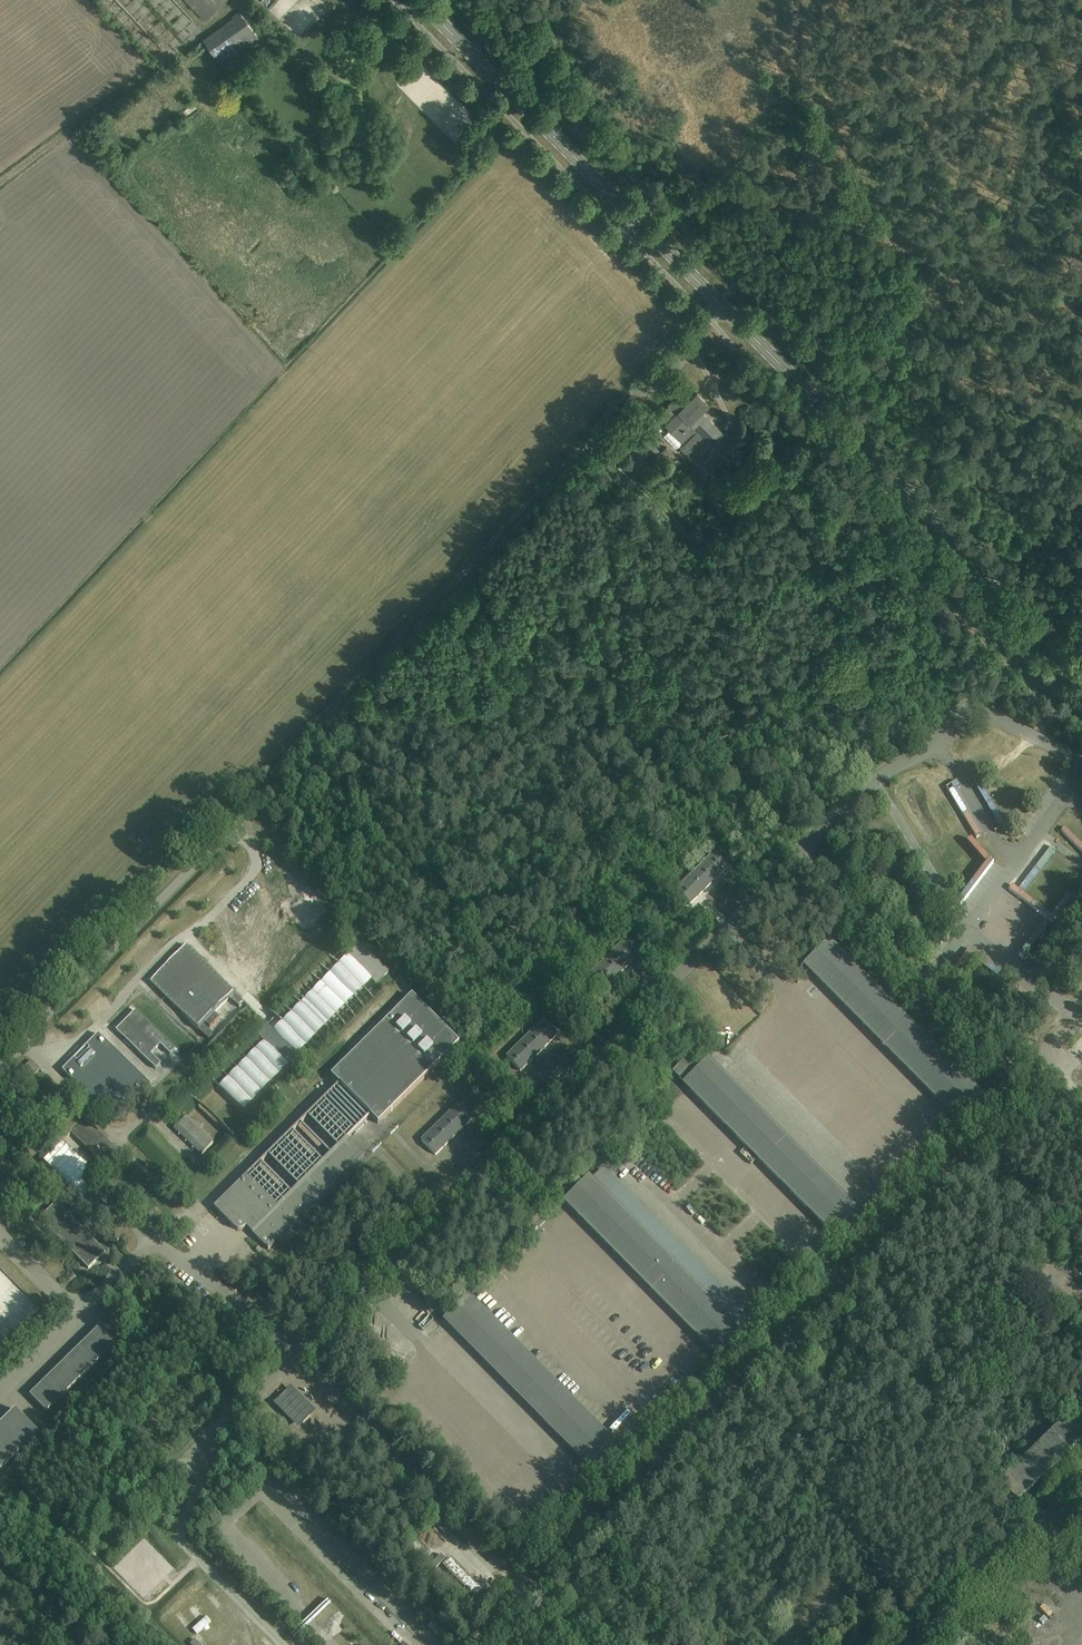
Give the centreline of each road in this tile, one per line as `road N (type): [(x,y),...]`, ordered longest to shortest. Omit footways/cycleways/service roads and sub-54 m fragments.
road 1 (track): [(1032,736),(1050,721),(1048,703),(903,557),(851,532),(787,460),(771,465),(697,539),(609,456),(585,448),(304,738),(257,802),(241,840)]
road 2 (primary): [(1081,668),(417,0)]
road 3 (track): [(459,578),(521,599),(614,661),(802,855)]
road 4 (track): [(0,1499),(29,1498),(176,1644)]

